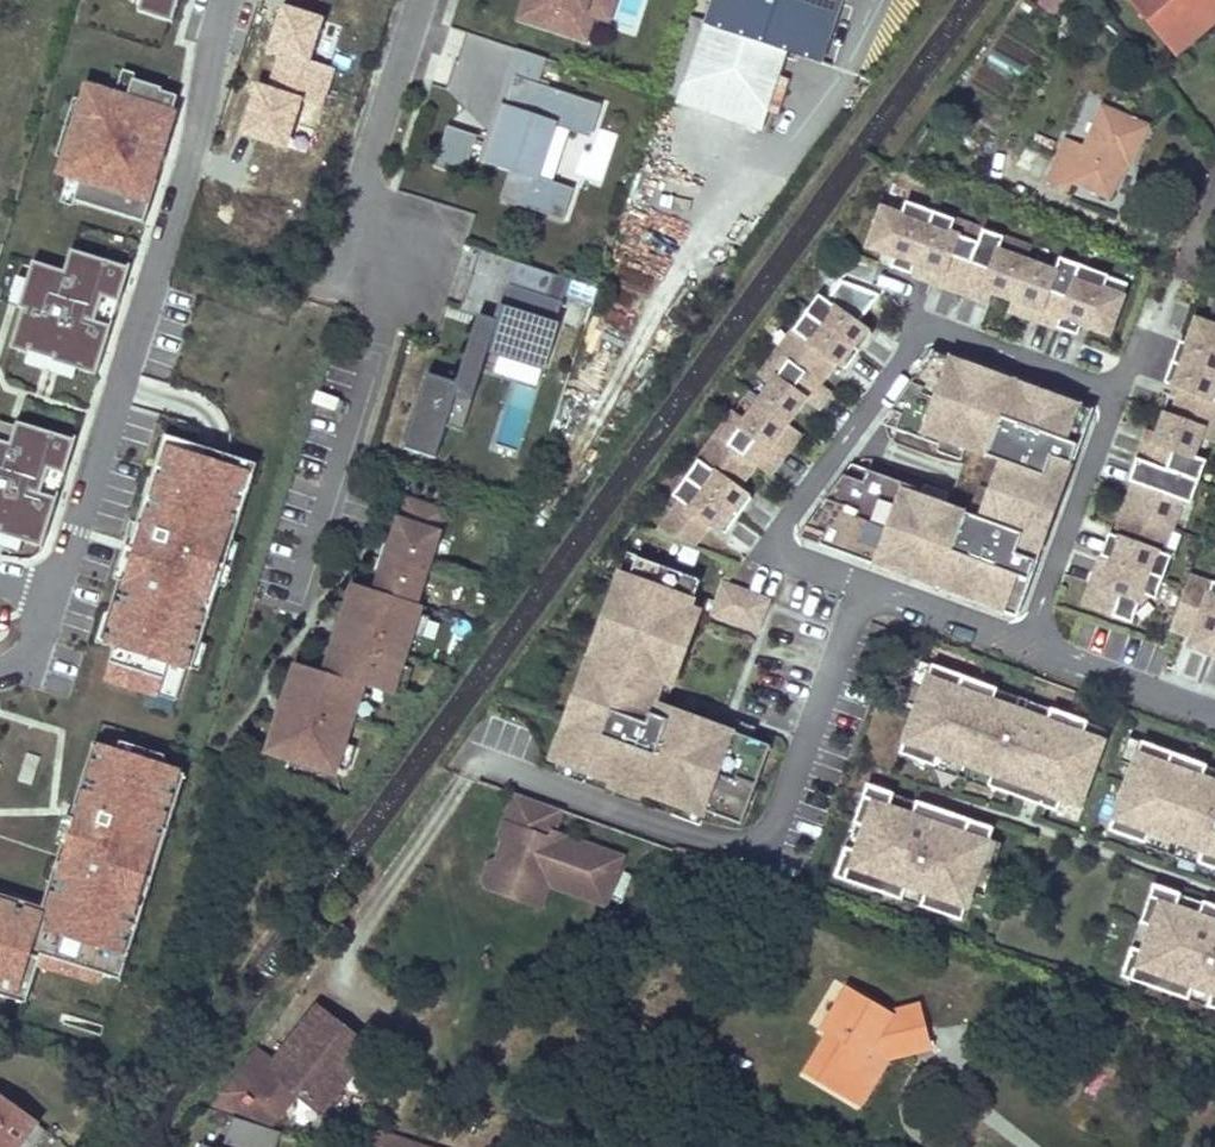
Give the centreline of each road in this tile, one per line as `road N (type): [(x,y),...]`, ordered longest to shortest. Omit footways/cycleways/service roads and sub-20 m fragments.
road 1 (residential): [(221,0),(187,150),(39,609)]
road 2 (residential): [(864,589),(777,822),(758,842),(715,844),(477,761)]
road 3 (residential): [(421,0),(344,231),(398,268),(377,350)]
road 4 (residential): [(926,325),(781,535),(790,562),(864,589)]
road 5 (residential): [(1027,649),(1114,398)]
road 6 (residential): [(1114,398),(926,325)]
road 7 (residential): [(1027,649),(1214,719)]
road 8 (residential): [(864,589),(1027,649)]

